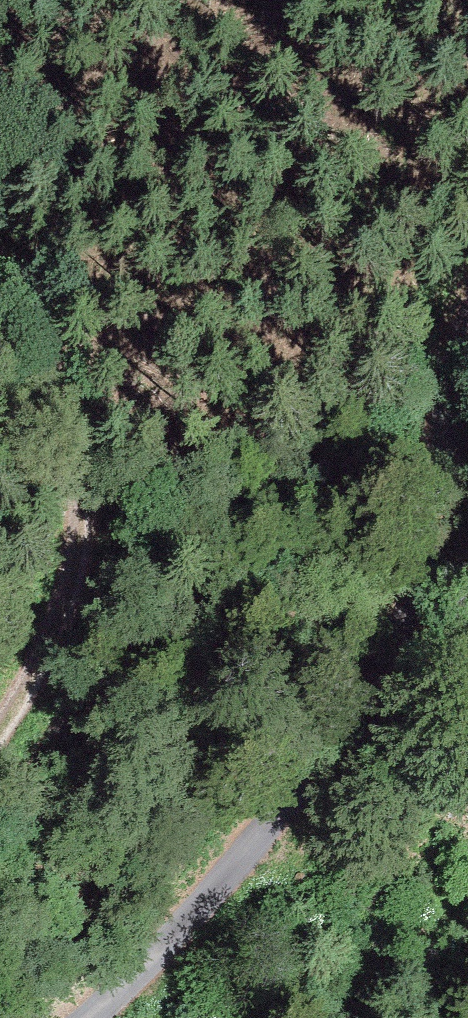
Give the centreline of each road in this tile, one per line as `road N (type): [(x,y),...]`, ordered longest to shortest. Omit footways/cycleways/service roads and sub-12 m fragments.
road 1 (track): [(467,262),(432,316),(443,443),(391,647),(206,915),(86,1017)]
road 2 (track): [(0,733),(45,662),(72,594),(90,506),(63,390),(0,273)]

